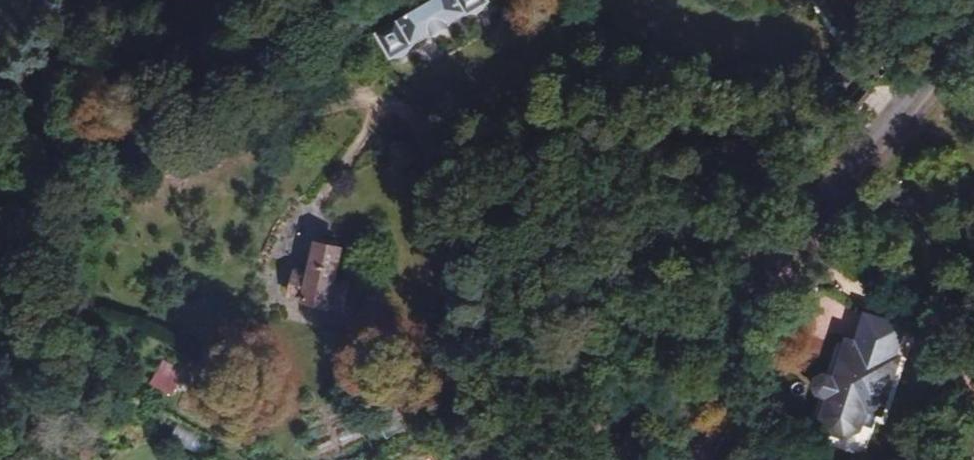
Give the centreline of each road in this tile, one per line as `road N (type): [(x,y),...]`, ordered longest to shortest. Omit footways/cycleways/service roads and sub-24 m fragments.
road 1 (residential): [(973,15),(742,291),(679,459)]

